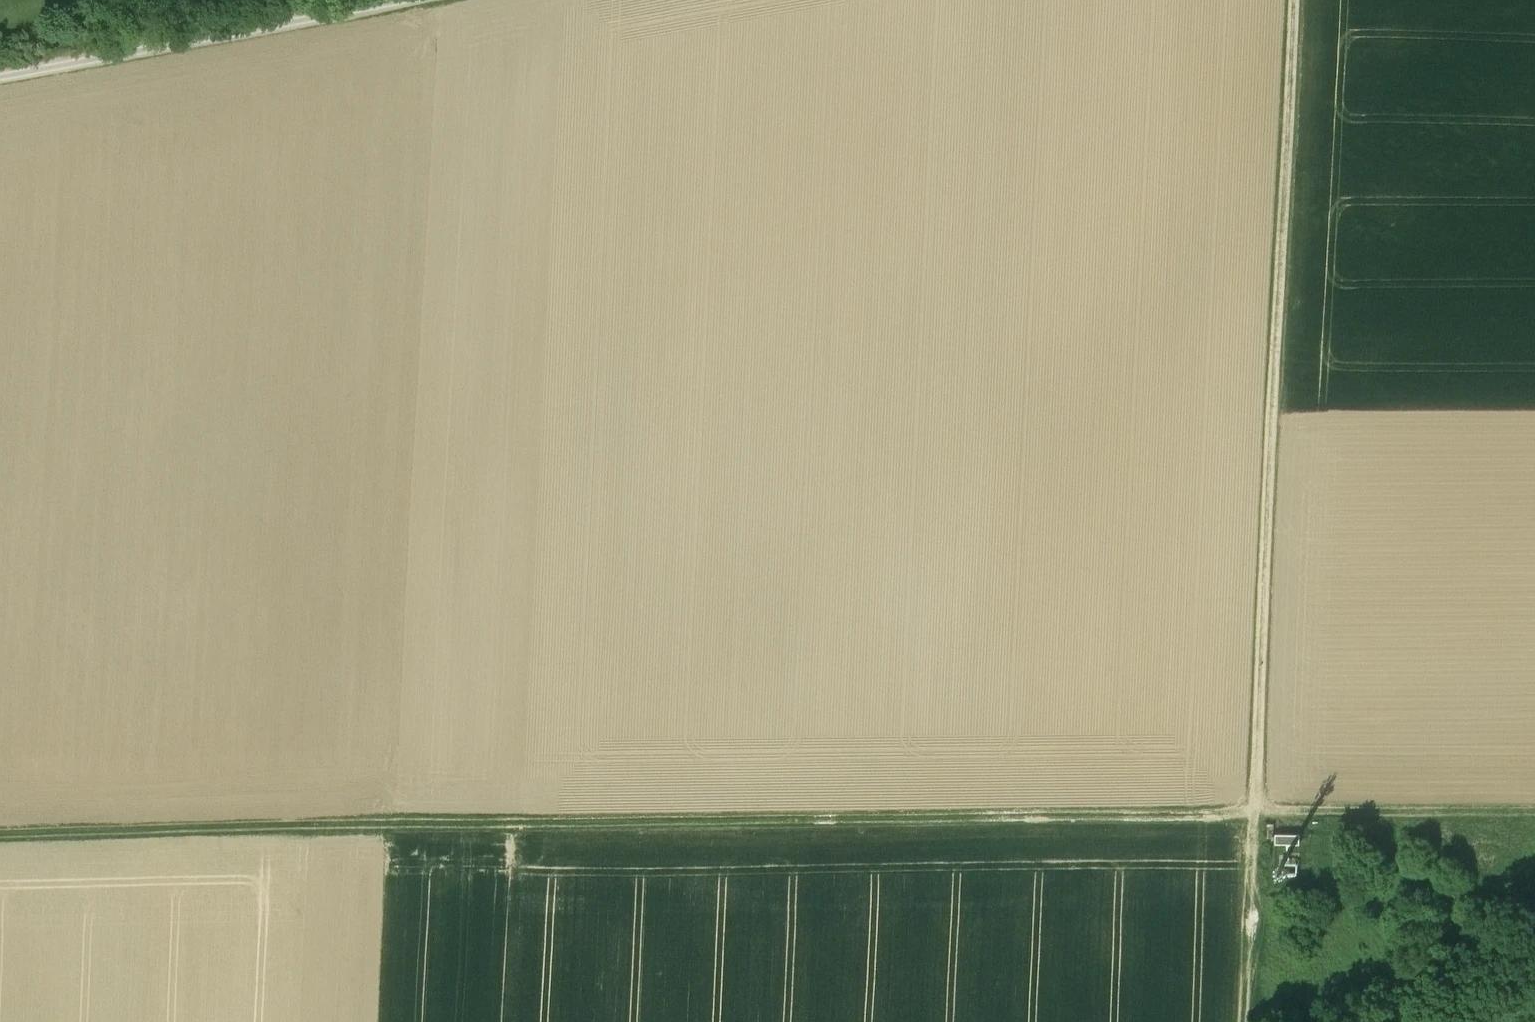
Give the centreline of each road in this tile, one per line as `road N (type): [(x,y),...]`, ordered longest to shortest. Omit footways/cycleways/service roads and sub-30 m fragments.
road 1 (track): [(1259,813),(0,830)]
road 2 (track): [(1294,0),(1259,813)]
road 3 (track): [(405,0),(0,77)]
road 4 (track): [(1259,813),(1534,810)]
road 5 (track): [(1248,1021),(1259,813)]

